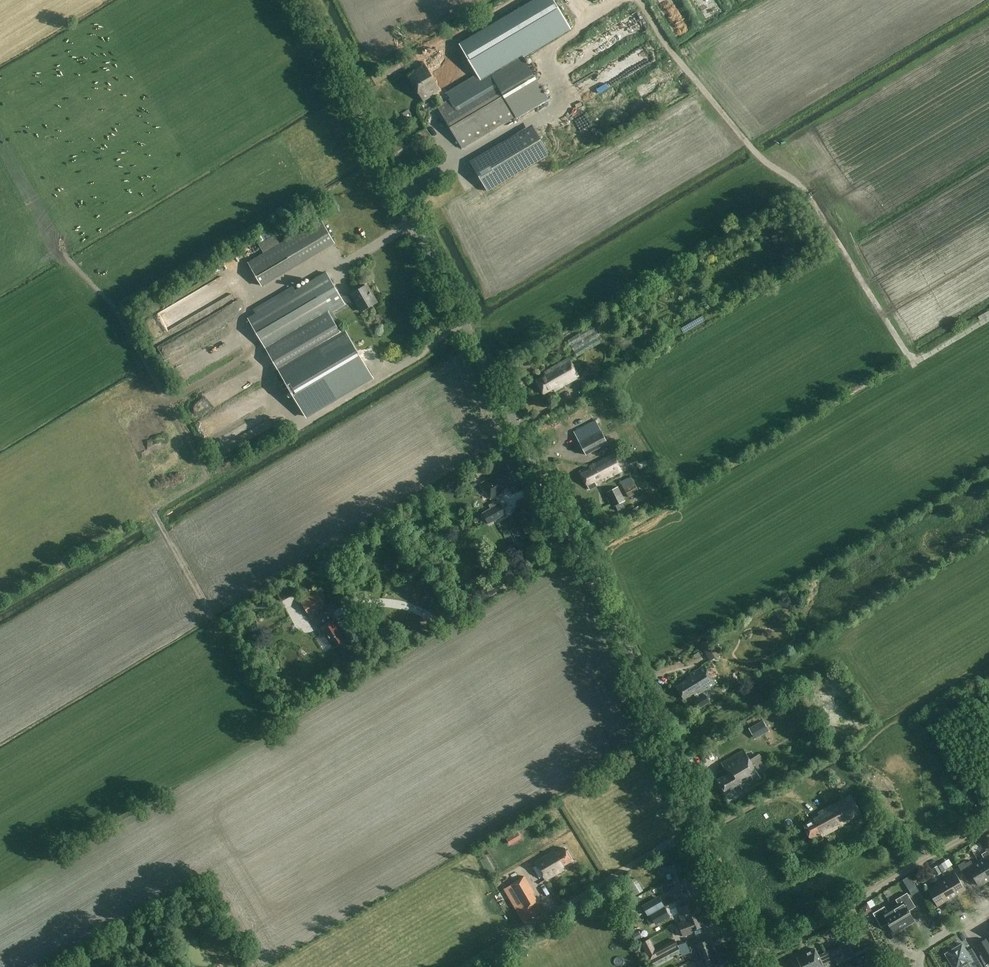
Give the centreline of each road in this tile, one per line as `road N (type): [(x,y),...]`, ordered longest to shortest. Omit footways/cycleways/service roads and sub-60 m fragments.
road 1 (unclassified): [(301,0),(638,679),(752,966)]
road 2 (track): [(576,555),(988,313)]
road 3 (track): [(748,956),(791,940),(940,850)]

